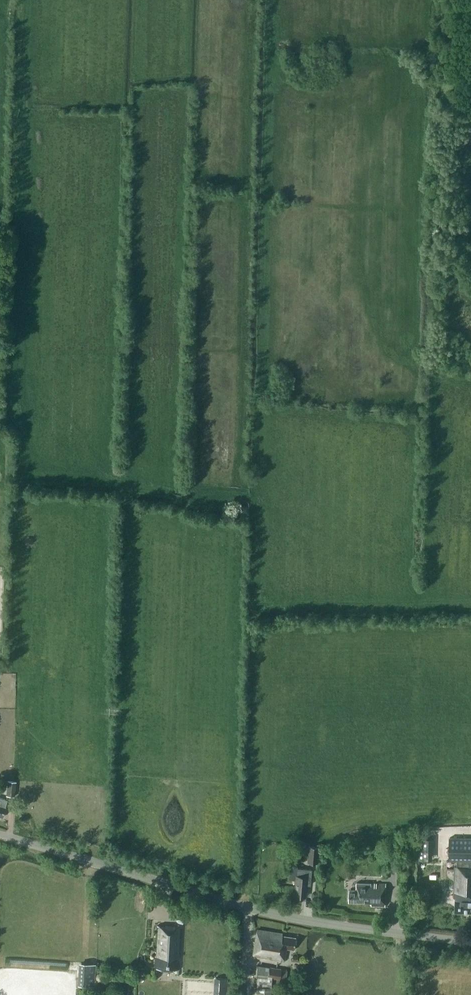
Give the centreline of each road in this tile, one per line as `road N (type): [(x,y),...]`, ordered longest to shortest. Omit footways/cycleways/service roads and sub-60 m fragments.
road 1 (tertiary): [(470,945),(322,925),(0,834)]

